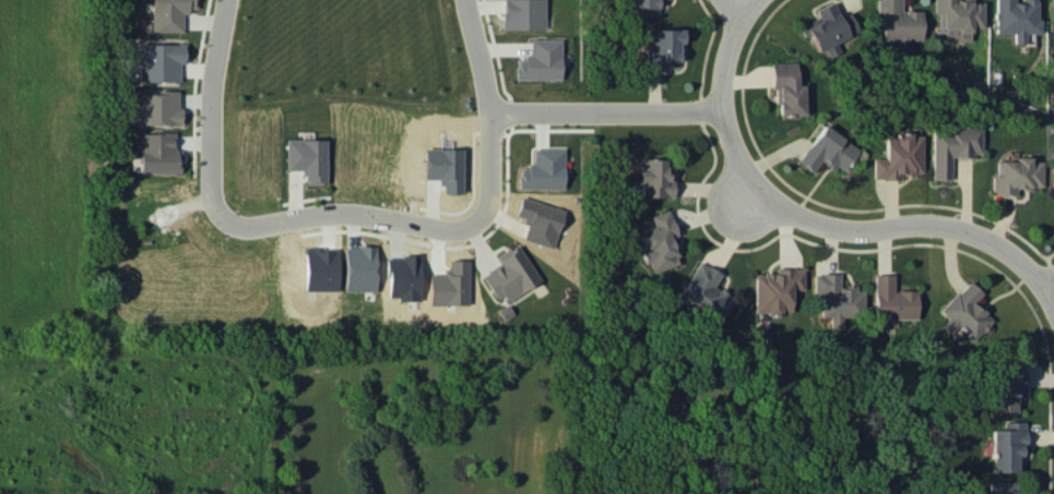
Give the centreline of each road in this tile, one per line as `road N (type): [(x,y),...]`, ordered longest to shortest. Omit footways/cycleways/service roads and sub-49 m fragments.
road 1 (residential): [(1053,312),(1027,268),(970,230),(924,224),(844,229),(785,208),(758,186),(729,133),(722,95),(727,51),(753,0)]
road 2 (residential): [(477,219),(455,229),(352,213),(230,222)]
road 3 (residential): [(489,111),(723,108)]
road 4 (residential): [(230,222),(211,191),(211,104),(227,0)]
road 5 (residential): [(466,0),(489,111),(488,198),(477,219)]

